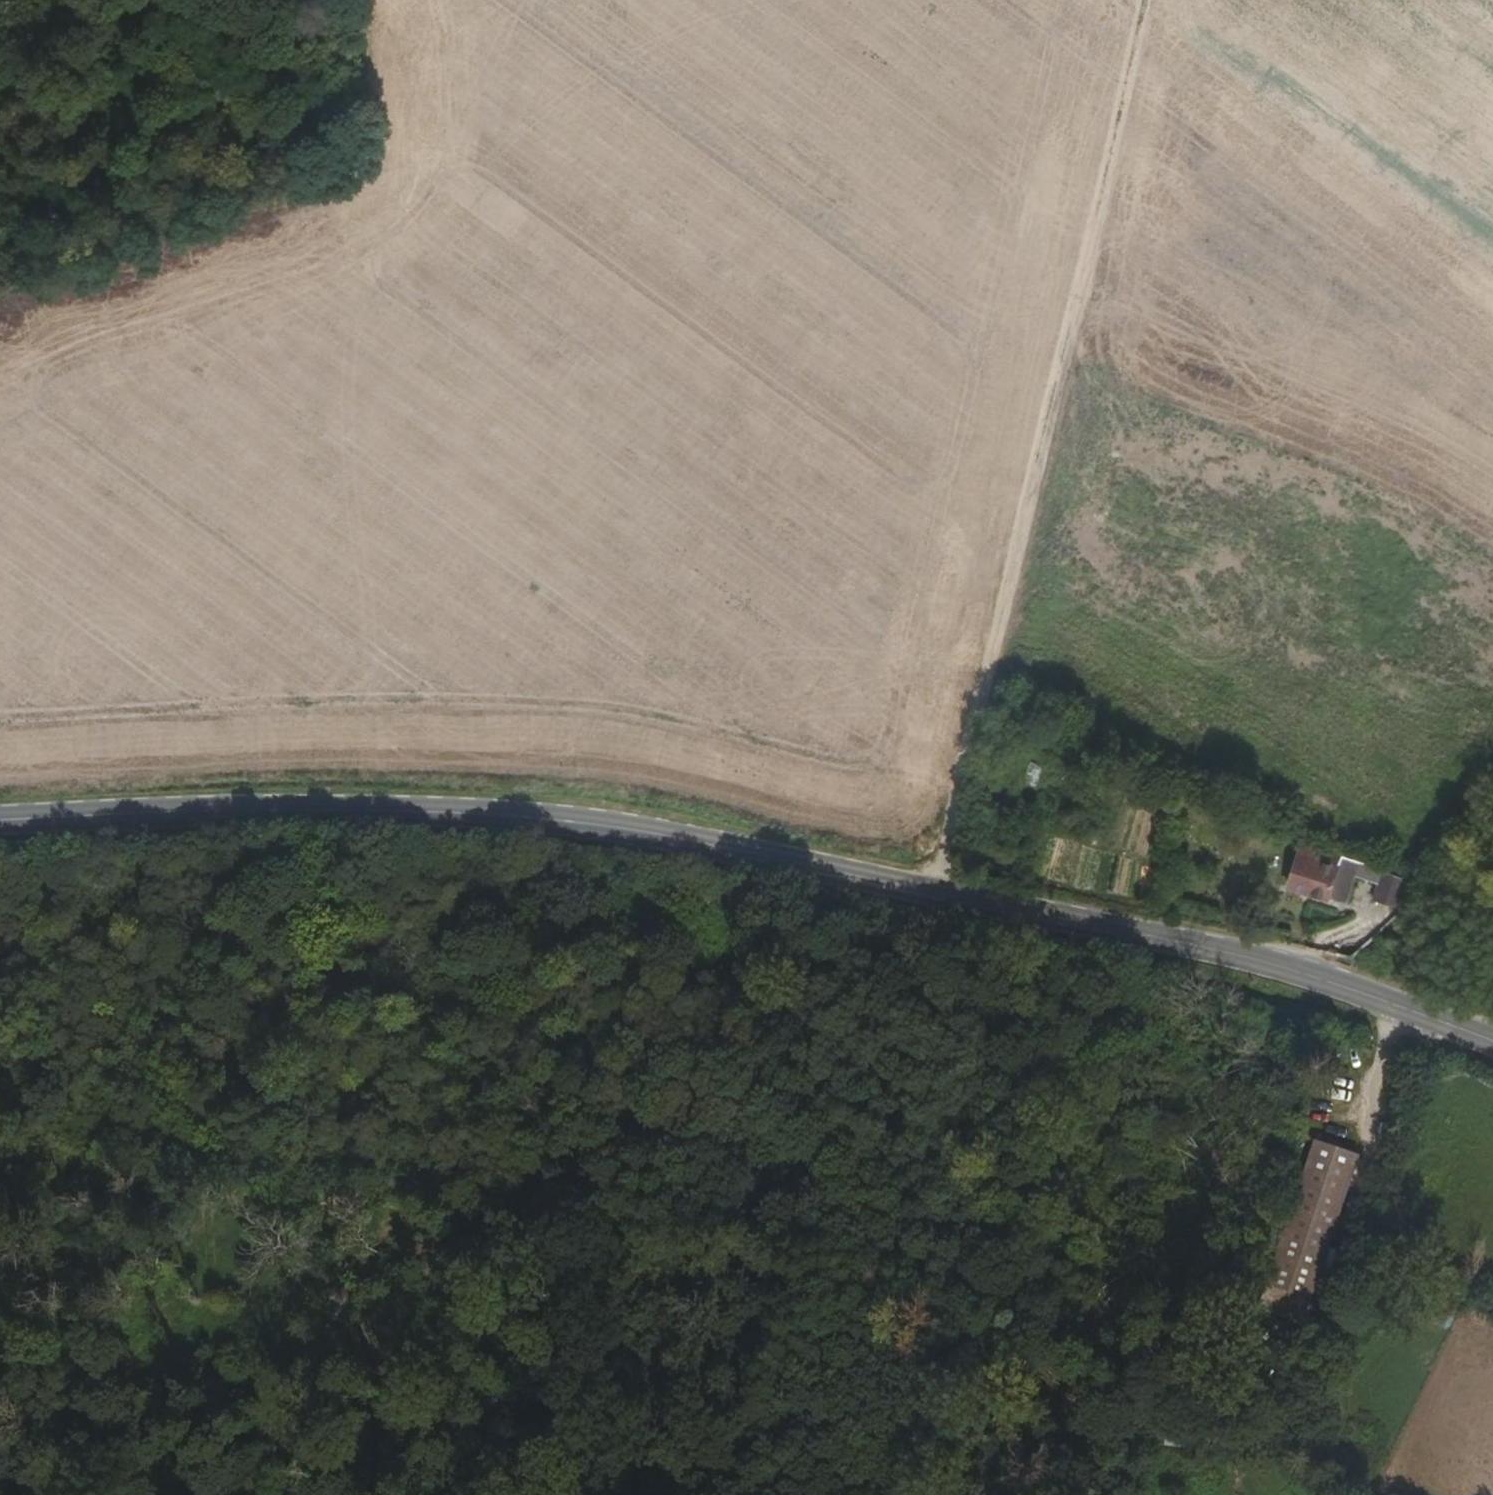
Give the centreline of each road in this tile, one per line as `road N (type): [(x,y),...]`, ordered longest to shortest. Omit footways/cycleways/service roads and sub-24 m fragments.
road 1 (primary): [(0,823),(208,814),(502,817),(748,842),(1303,977),(1492,1040)]
road 2 (track): [(1136,0),(935,888)]

